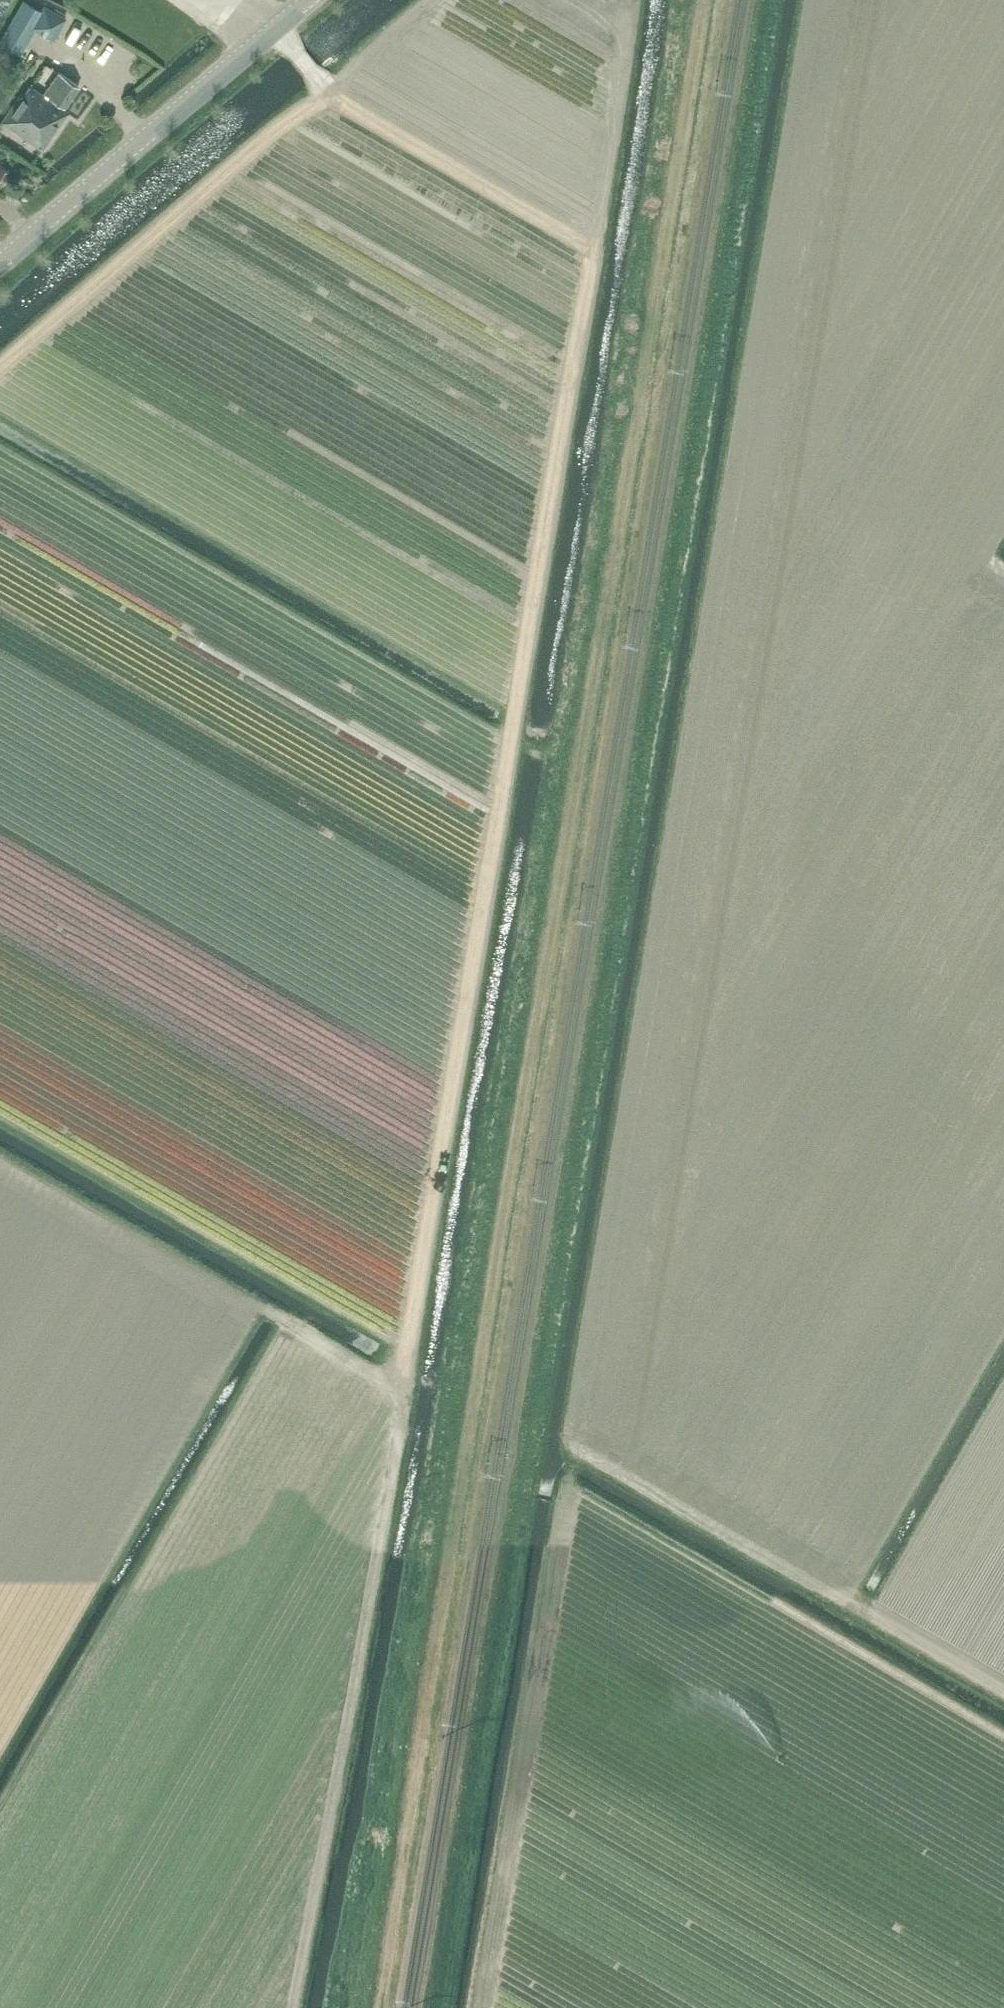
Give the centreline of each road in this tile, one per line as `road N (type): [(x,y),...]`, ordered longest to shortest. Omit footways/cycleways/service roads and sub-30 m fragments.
road 1 (unclassified): [(0,265),(310,0)]

